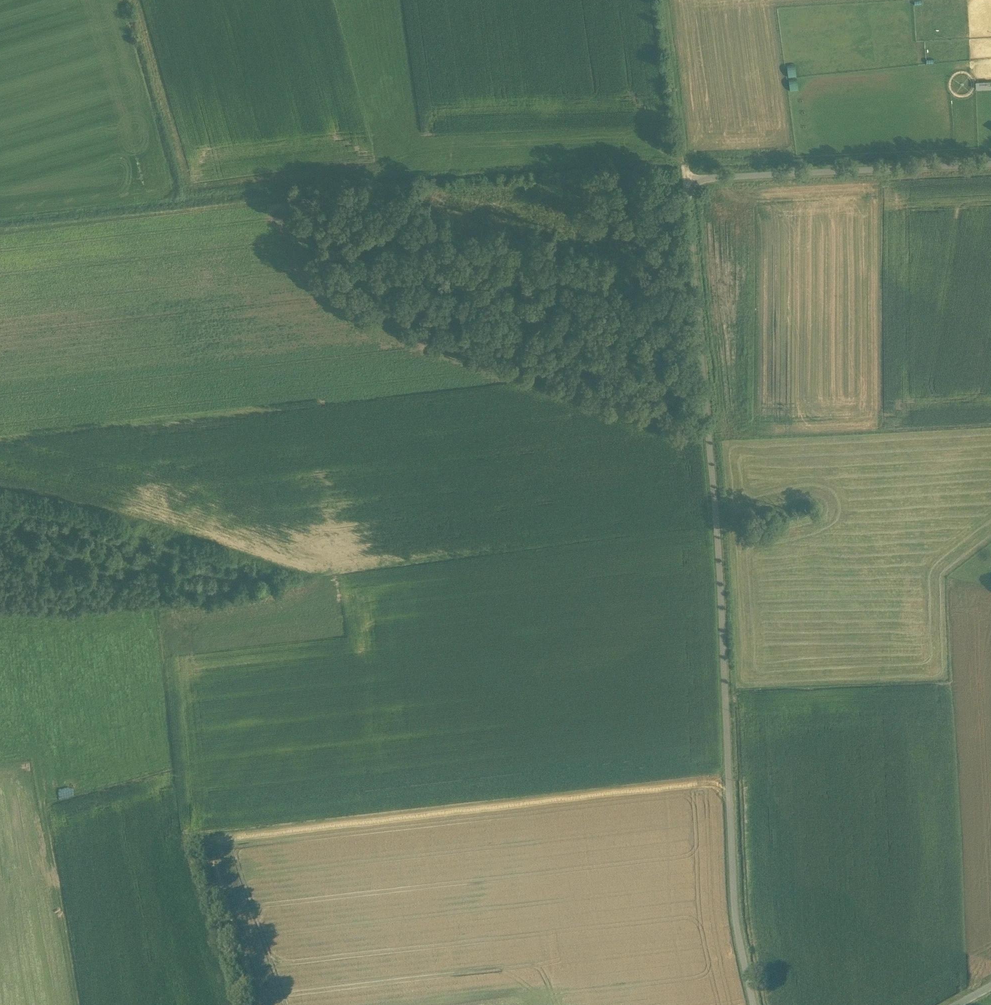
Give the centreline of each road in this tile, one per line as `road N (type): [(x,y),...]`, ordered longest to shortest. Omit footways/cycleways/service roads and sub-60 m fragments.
road 1 (unclassified): [(990,163),(717,177),(689,190),(735,918),(754,1004)]
road 2 (track): [(76,1004),(42,800)]

